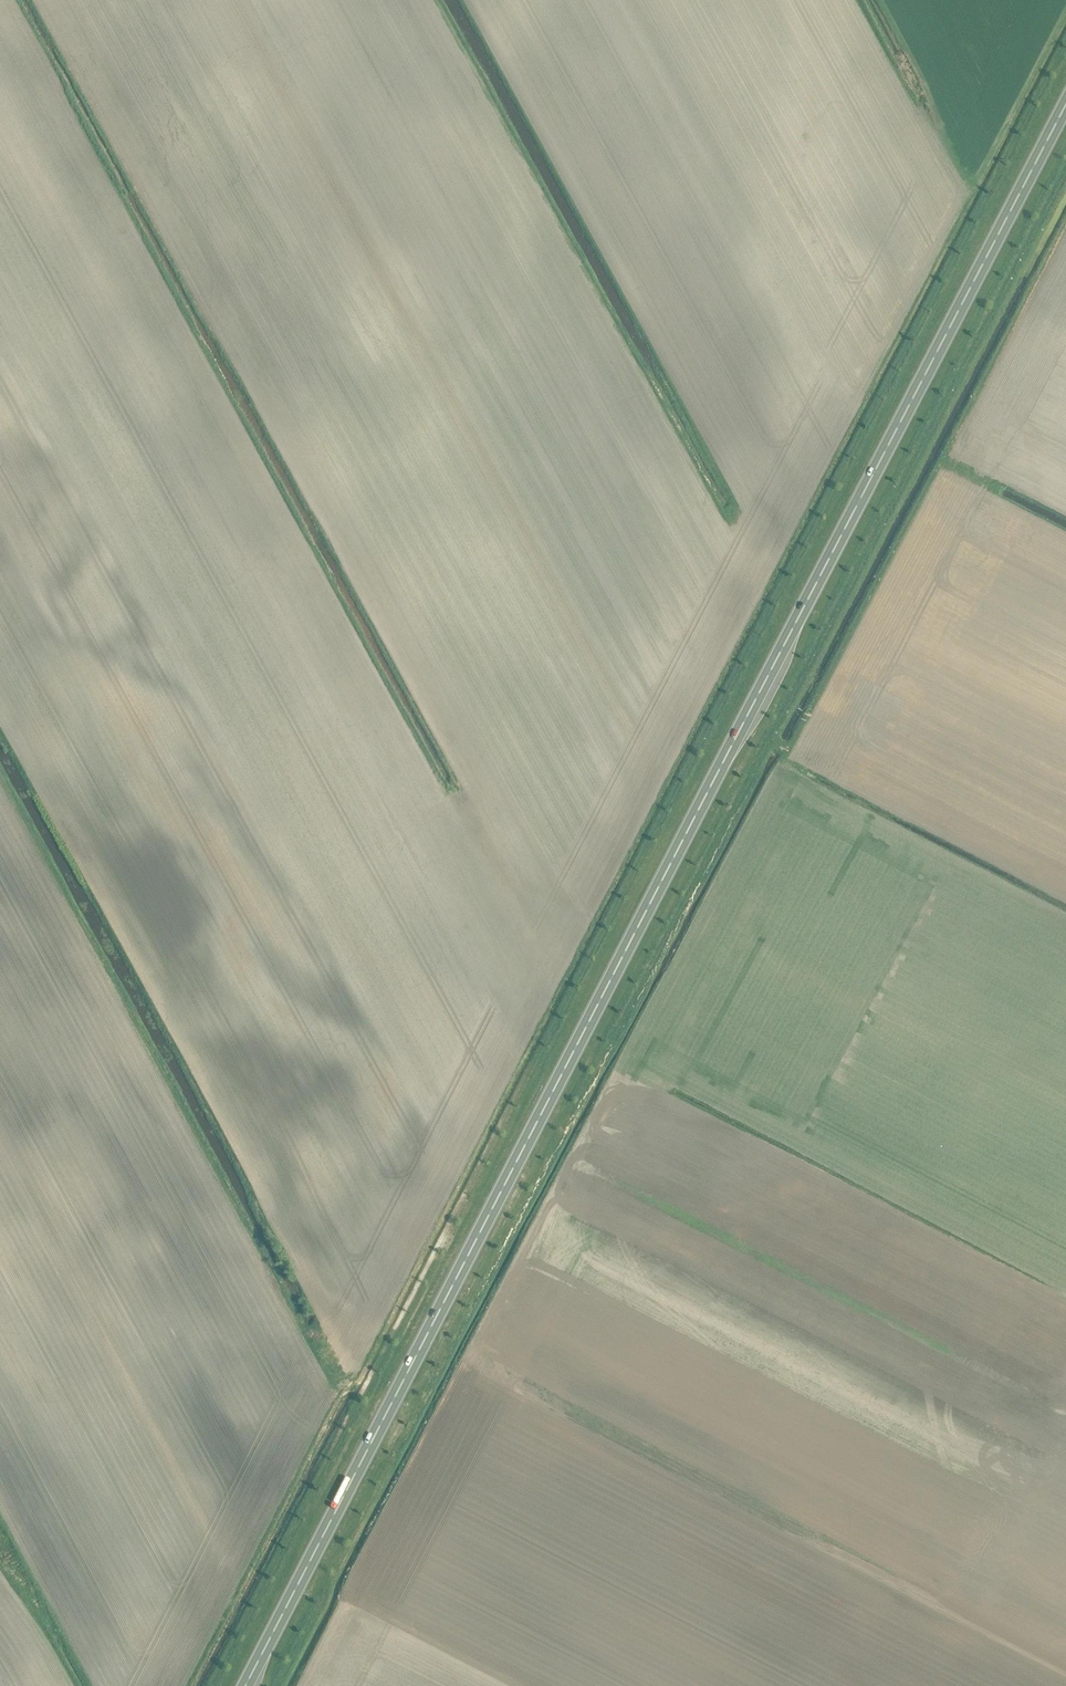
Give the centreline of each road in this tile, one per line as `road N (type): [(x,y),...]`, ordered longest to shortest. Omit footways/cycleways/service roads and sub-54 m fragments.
road 1 (trunk): [(255,1685),(1065,106)]

